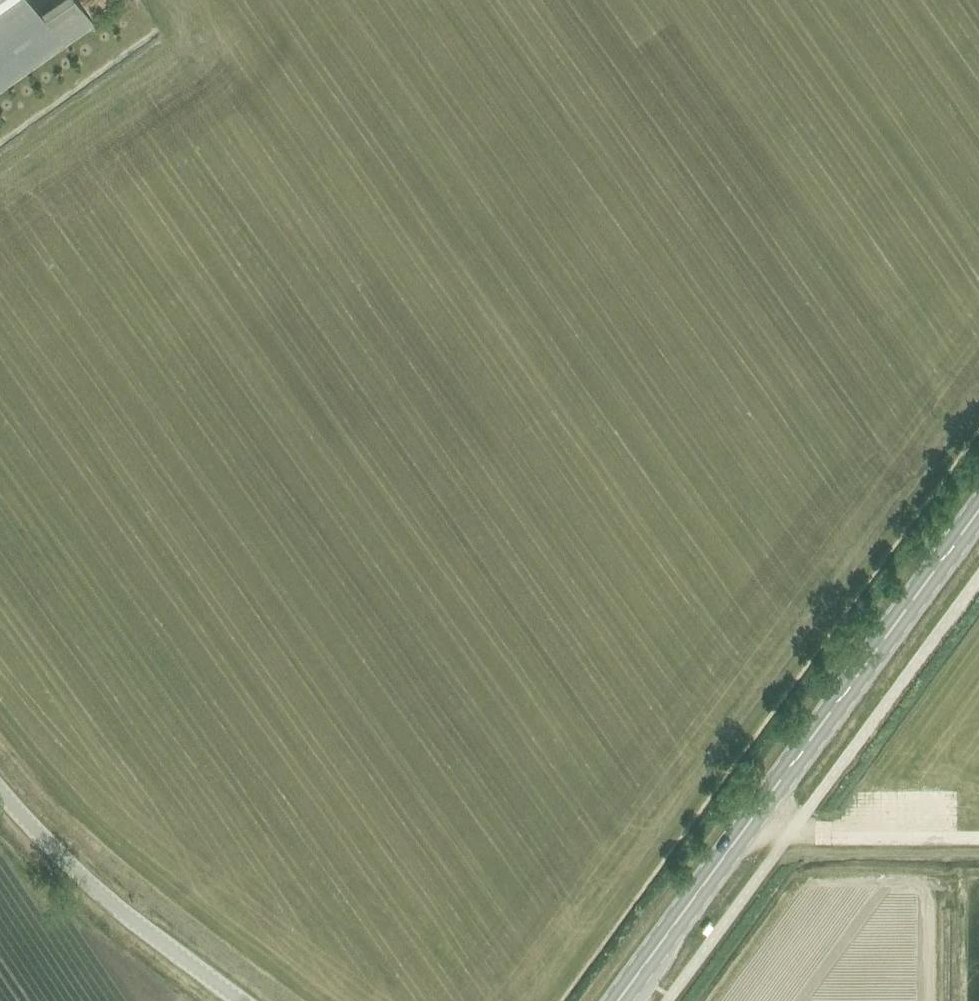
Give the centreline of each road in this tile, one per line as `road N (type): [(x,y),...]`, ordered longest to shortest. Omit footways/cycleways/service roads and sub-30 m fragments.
road 1 (secondary): [(618,1000),(978,510)]
road 2 (unclassified): [(241,1000),(96,889),(0,790)]

